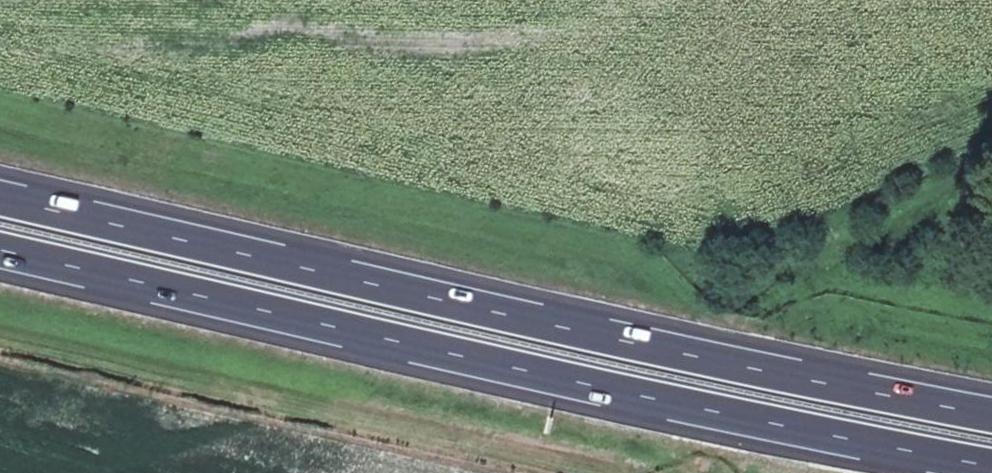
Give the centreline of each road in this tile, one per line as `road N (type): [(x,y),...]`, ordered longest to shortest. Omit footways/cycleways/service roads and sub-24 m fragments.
road 1 (motorway): [(0,252),(791,432),(991,469)]
road 2 (motorway): [(991,413),(543,322),(0,198)]

